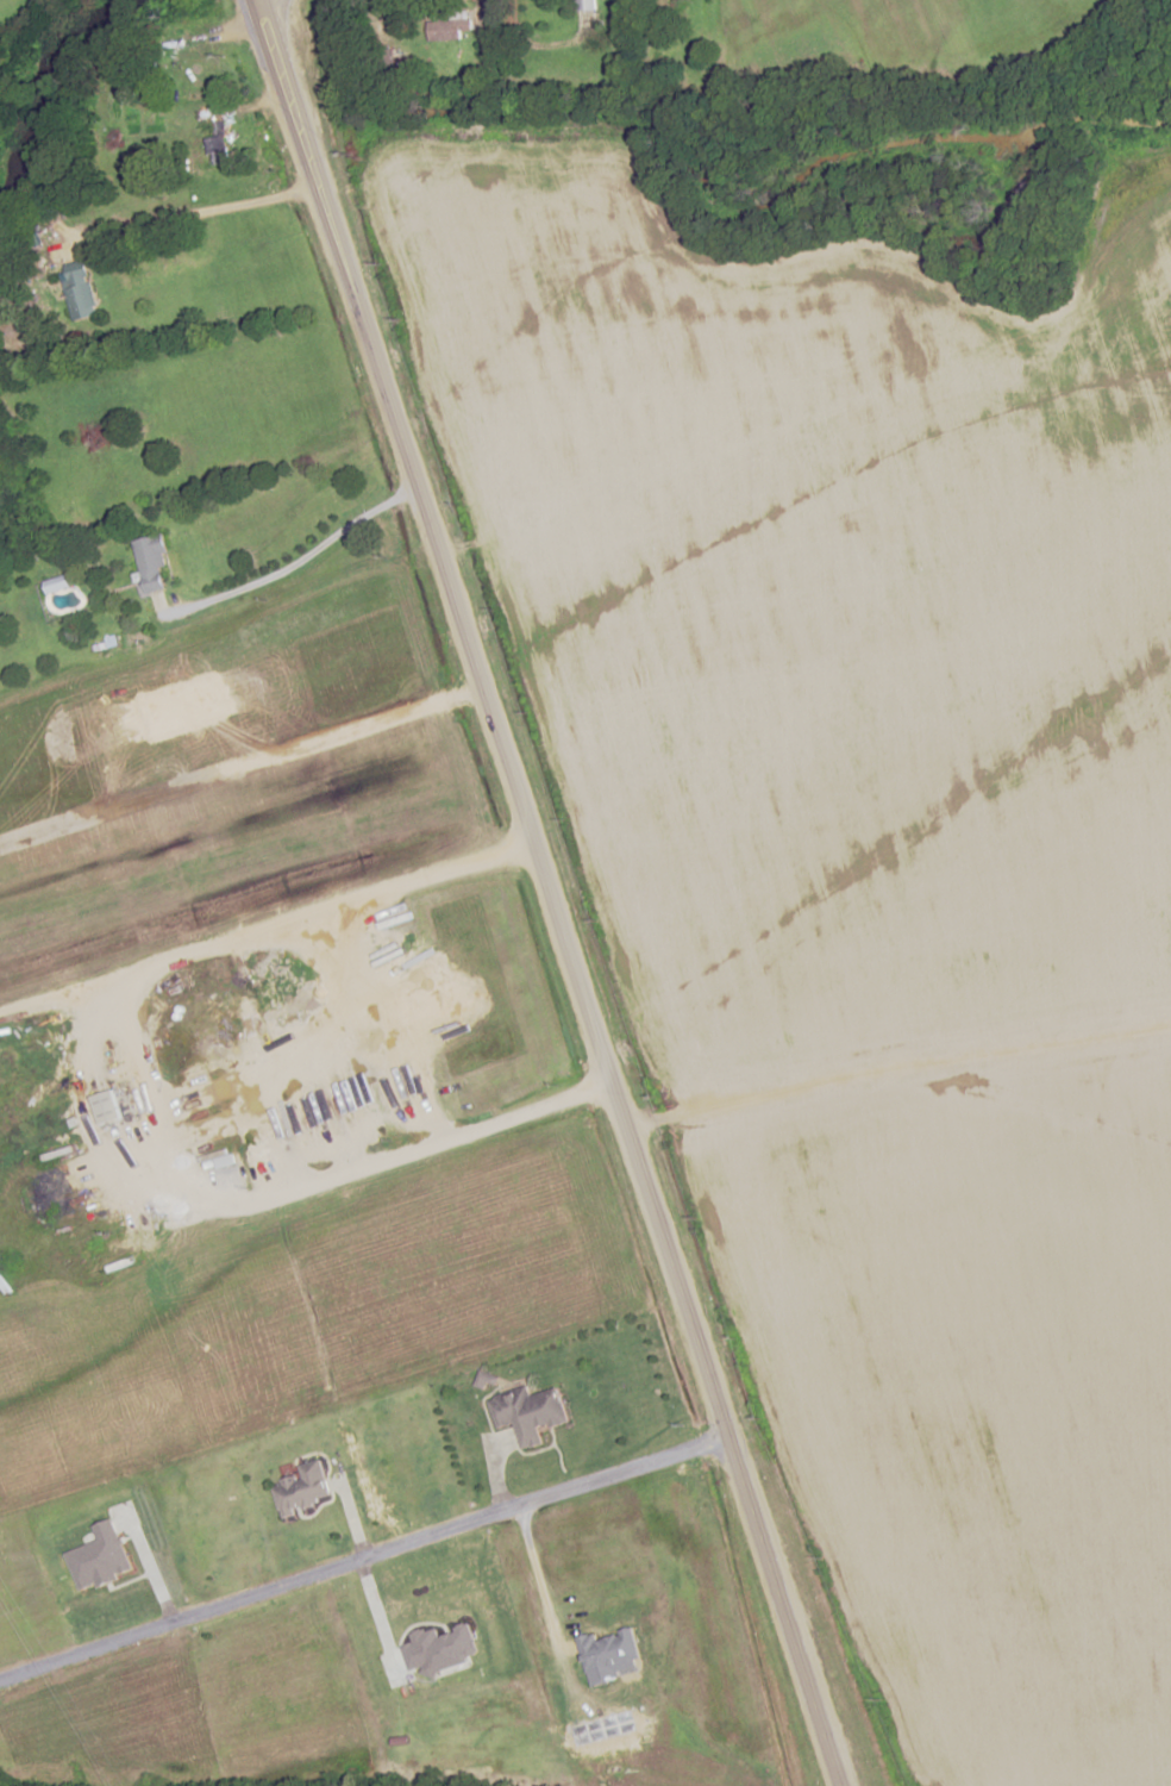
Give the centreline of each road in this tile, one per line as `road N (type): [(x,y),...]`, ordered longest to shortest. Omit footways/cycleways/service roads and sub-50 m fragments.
road 1 (secondary): [(839,1785),(255,0)]
road 2 (residential): [(1170,1027),(626,1128)]

